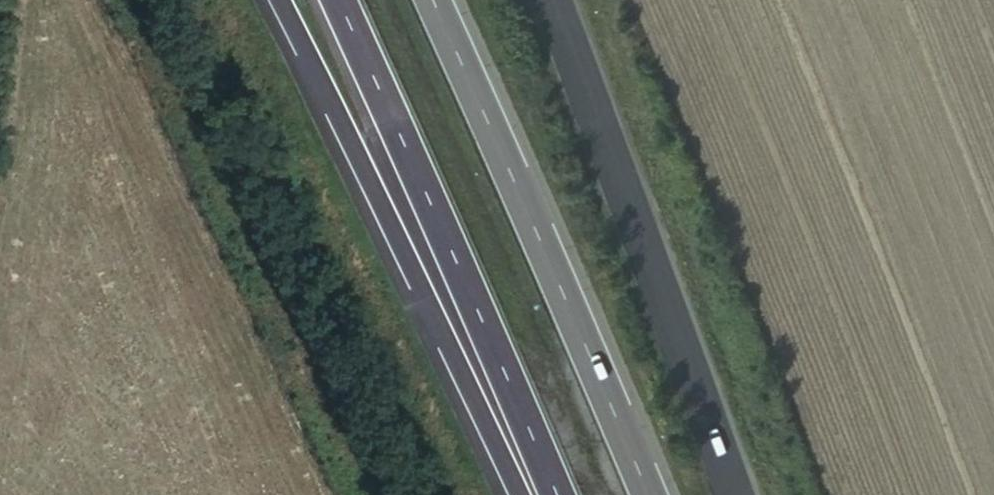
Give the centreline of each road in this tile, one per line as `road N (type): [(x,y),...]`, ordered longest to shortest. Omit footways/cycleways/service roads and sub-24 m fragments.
road 1 (motorway): [(280,0),(519,494)]
road 2 (motorway): [(645,494),(427,0)]
road 3 (motorway): [(335,0),(553,494)]
road 4 (motorway): [(734,494),(552,0)]

